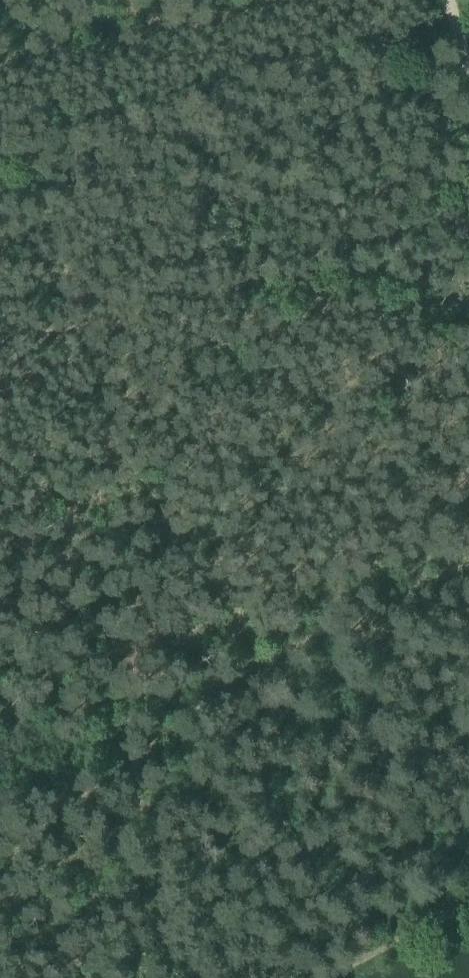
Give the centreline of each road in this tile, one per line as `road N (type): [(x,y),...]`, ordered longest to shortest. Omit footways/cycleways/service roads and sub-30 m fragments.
road 1 (track): [(317,977),(468,902)]

